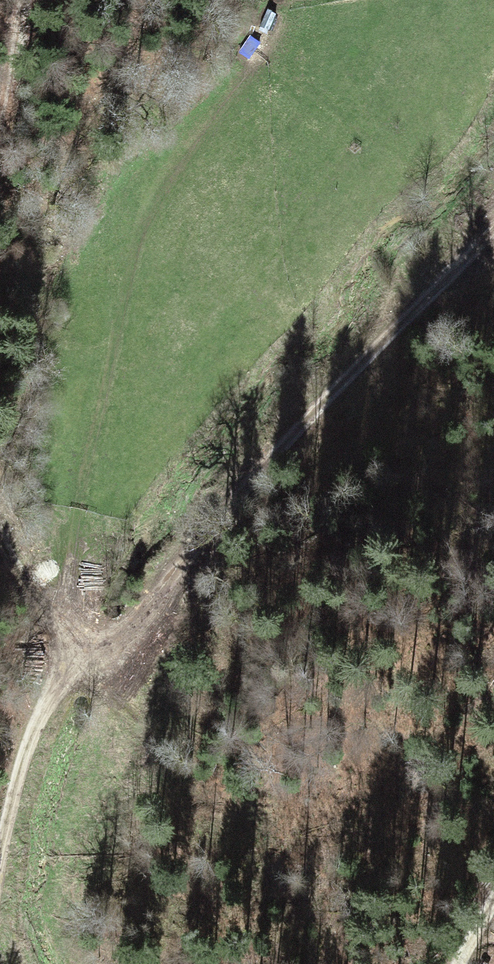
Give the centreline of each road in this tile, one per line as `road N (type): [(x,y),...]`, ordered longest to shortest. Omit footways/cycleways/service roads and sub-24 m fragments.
road 1 (track): [(254,56),(188,146),(151,220),(51,637)]
road 2 (track): [(79,669),(135,633),(242,488),(493,231)]
road 3 (track): [(0,852),(38,719),(79,669)]
road 4 (track): [(79,669),(30,609),(0,538)]

